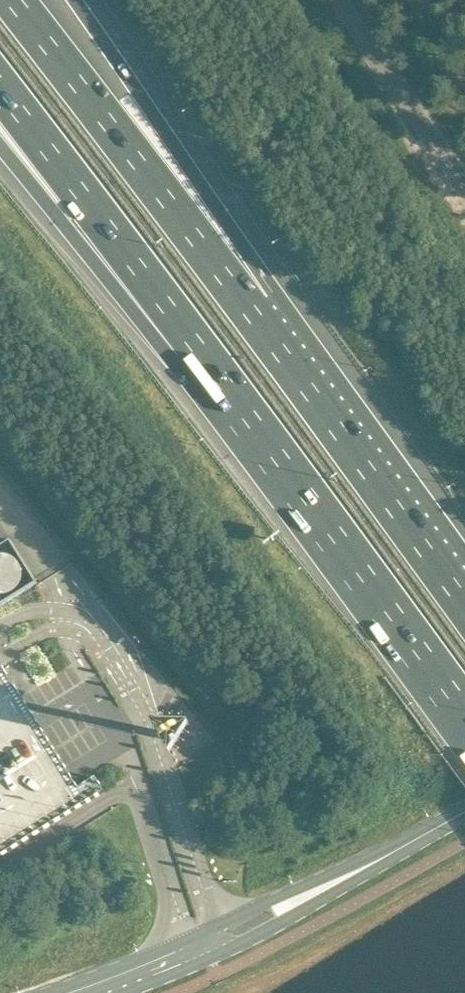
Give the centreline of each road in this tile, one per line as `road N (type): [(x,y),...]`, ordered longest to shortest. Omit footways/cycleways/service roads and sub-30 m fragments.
road 1 (motorway): [(199,349),(464,709)]
road 2 (motorway): [(252,307),(12,0)]
road 3 (motorway): [(464,601),(252,307)]
road 4 (motorway): [(252,307),(143,98),(72,0)]
road 5 (motorway): [(0,83),(199,349)]
road 6 (motorway): [(0,143),(199,349)]
road 7 (unclassified): [(464,184),(346,0)]
road 8 (tertiary): [(317,893),(464,814)]
road 9 (tertiary): [(85,992),(206,945)]
road 10 (tertiary): [(317,893),(271,900),(230,921),(206,945)]
road 11 (tertiary): [(206,945),(242,941),(317,893)]

